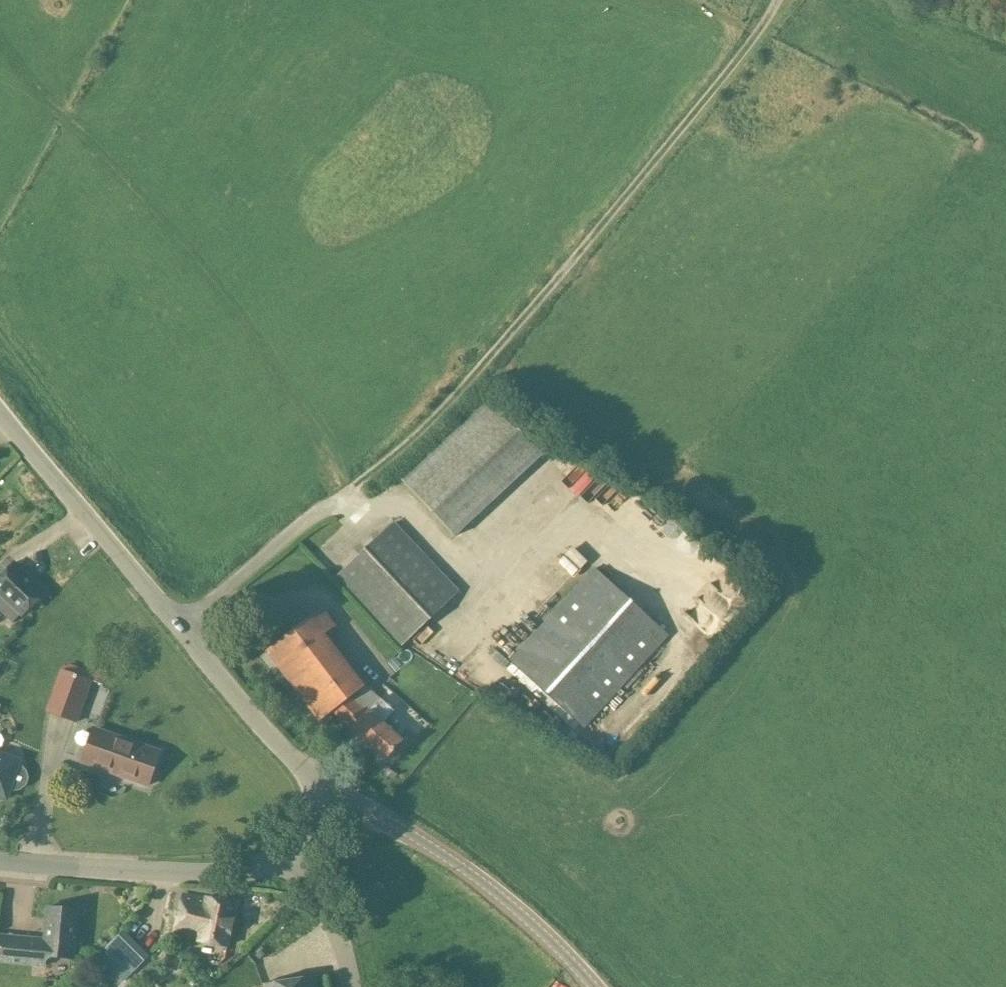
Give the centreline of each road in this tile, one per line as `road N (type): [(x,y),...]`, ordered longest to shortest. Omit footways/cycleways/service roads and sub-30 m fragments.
road 1 (track): [(756,30),(751,48),(497,353),(359,492),(312,515),(180,627)]
road 2 (tertiary): [(334,792),(288,755),(0,414)]
road 3 (tertiary): [(595,986),(485,884),(334,792)]
road 4 (unclassified): [(293,855),(256,870),(200,875),(0,859)]
road 5 (residential): [(352,986),(338,934),(293,855)]

